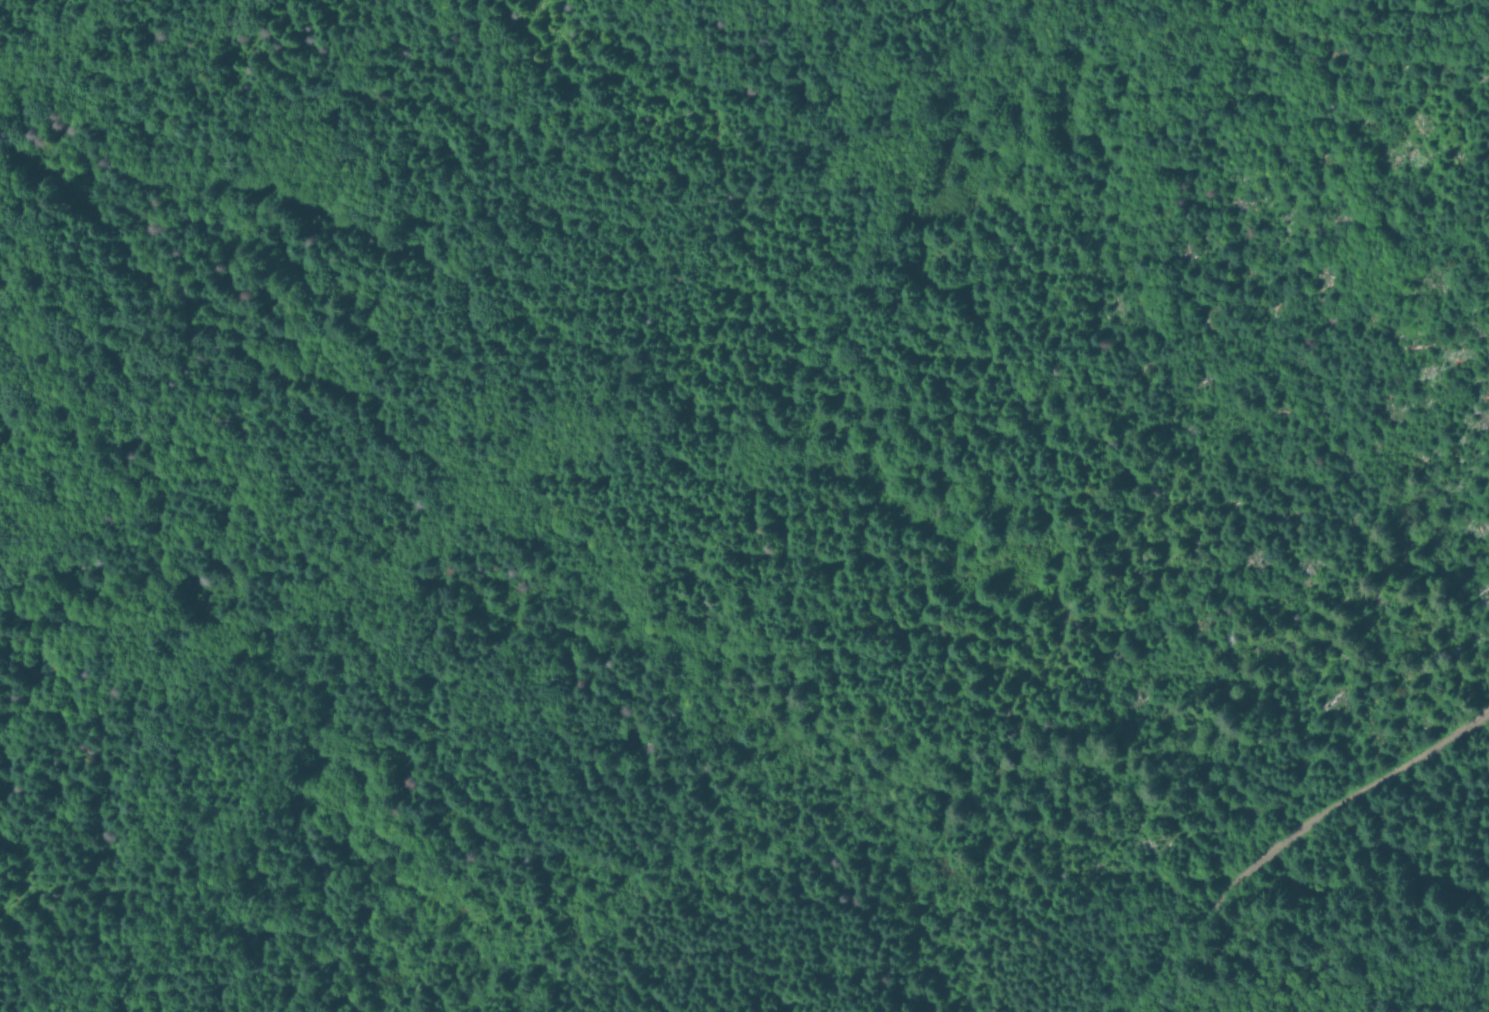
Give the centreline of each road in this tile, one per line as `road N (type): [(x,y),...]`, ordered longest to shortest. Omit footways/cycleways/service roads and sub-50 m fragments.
road 1 (track): [(1488,716),(1227,881),(1130,1011)]

